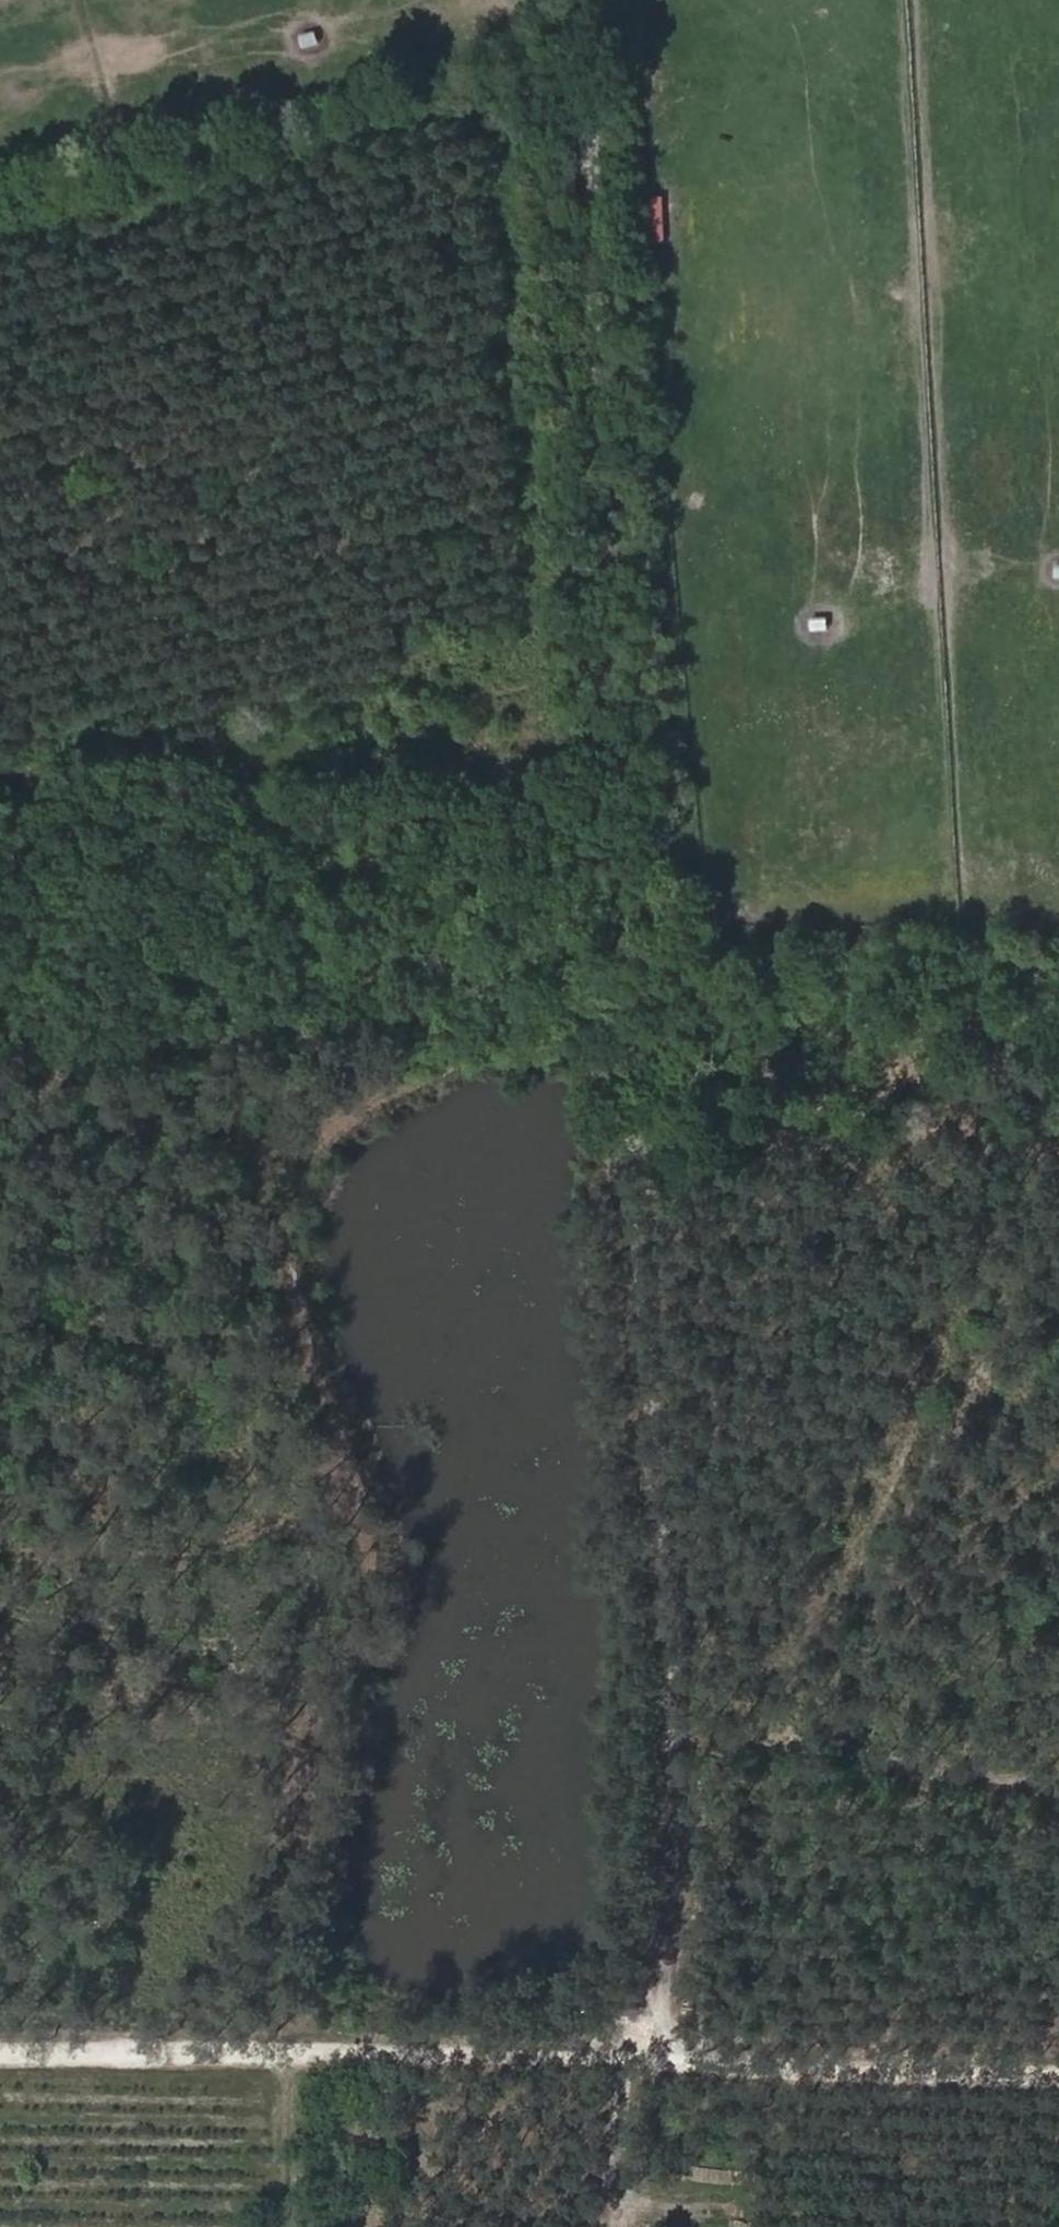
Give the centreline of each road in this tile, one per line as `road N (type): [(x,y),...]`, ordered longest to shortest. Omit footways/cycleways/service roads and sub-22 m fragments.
road 1 (track): [(581,0),(632,953),(636,1216),(682,1822),(669,2054)]
road 2 (track): [(0,2054),(669,2054),(722,2069),(1058,2072)]

